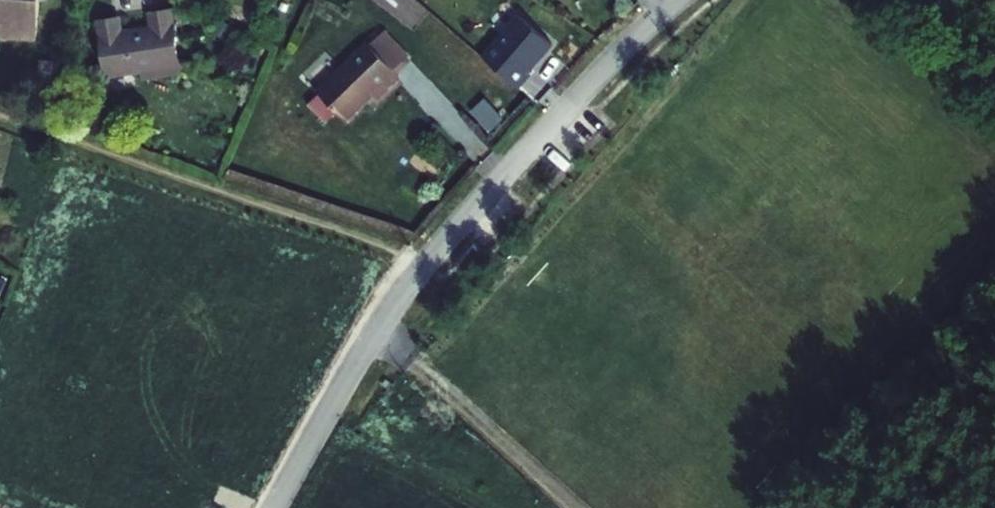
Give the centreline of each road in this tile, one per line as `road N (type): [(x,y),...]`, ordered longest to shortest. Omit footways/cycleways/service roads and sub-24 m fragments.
road 1 (unclassified): [(274,507),(351,369),(427,261),(560,109),(672,0)]

